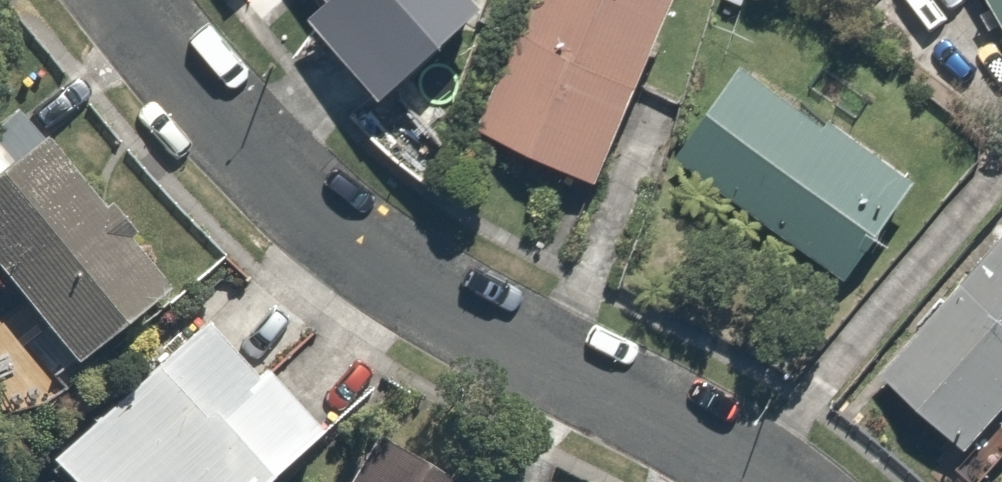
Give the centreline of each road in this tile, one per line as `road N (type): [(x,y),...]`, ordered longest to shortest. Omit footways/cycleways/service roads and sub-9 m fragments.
road 1 (residential): [(107,0),(206,120),(294,211),(380,279),(733,481)]

